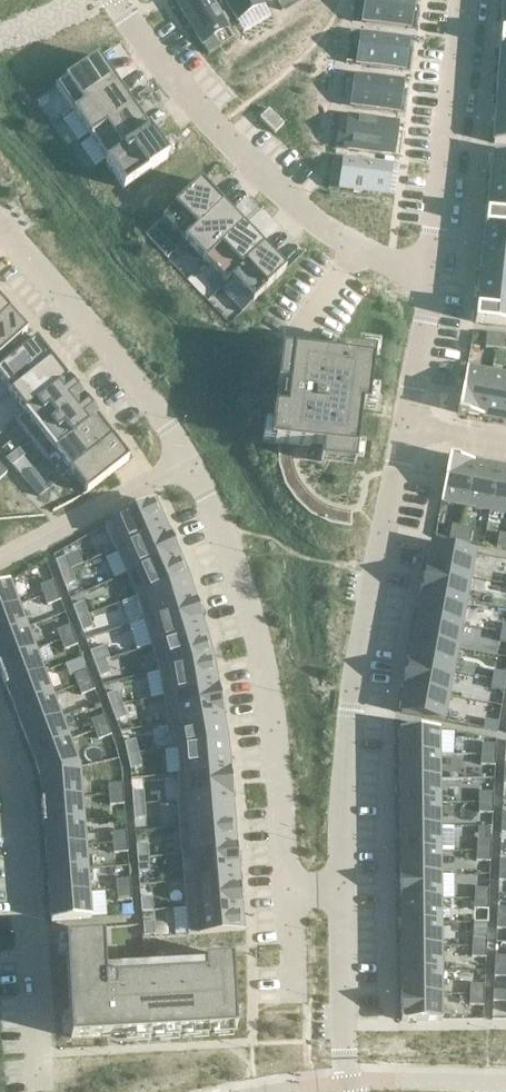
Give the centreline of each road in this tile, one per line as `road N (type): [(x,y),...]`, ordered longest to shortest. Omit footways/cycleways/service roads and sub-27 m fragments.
road 1 (residential): [(407,427),(347,709),(338,894)]
road 2 (residential): [(186,463),(226,554),(264,679),(289,896)]
road 3 (residential): [(433,285),(334,234),(274,186),(159,63),(118,0)]
road 4 (residential): [(0,746),(32,1069)]
road 5 (residential): [(0,225),(122,366),(186,463)]
road 6 (residential): [(468,0),(433,285)]
road 7 (residential): [(0,559),(186,463)]
road 8 (residential): [(338,894),(349,1083)]
road 9 (residential): [(433,285),(407,427)]

